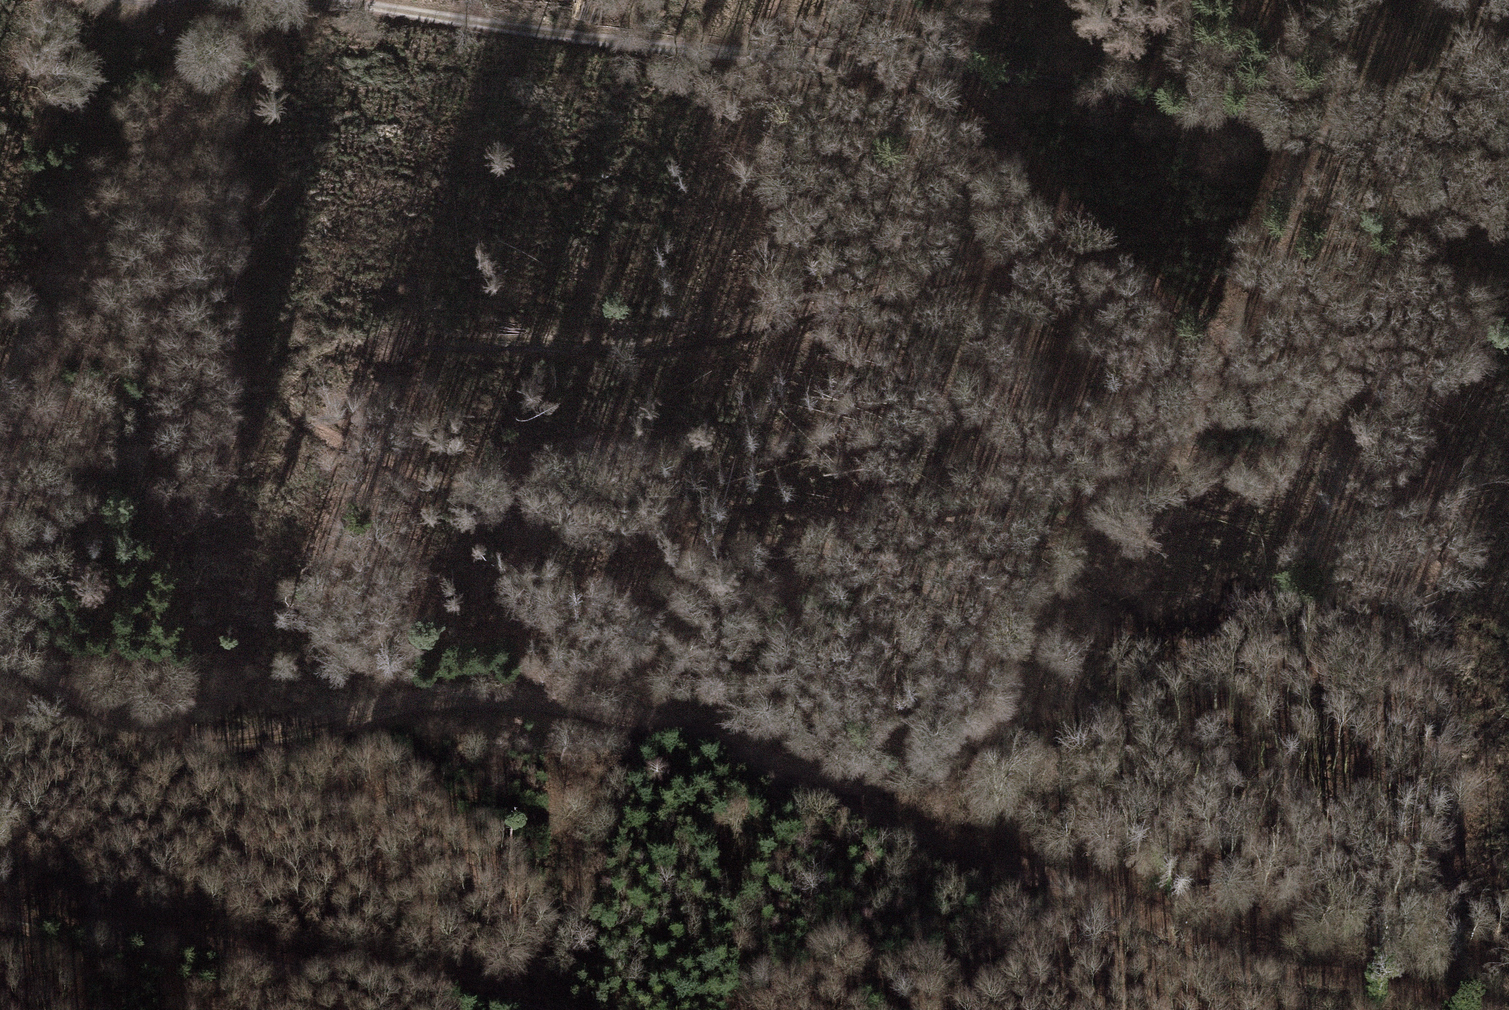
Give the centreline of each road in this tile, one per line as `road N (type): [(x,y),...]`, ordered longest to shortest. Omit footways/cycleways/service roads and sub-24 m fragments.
road 1 (track): [(965,0),(945,25),(940,51),(1047,167),(1059,212),(1048,240),(784,322),(635,349),(398,343),(300,365),(282,406),(332,452),(644,537),(786,537),(926,576),(1009,559),(1111,521),(1222,514),(1289,464),(1240,370),(1175,309)]
road 2 (track): [(0,658),(117,718),(192,737),(252,741),(381,709),(456,701),(556,705),(682,738),(1067,883),(1267,975),(1346,976),(1485,1009)]
road 3 (track): [(1508,189),(1295,121),(1156,95),(298,0)]
road 4 (track): [(0,920),(528,1009)]
road 5 (track): [(1175,309),(1059,212)]

